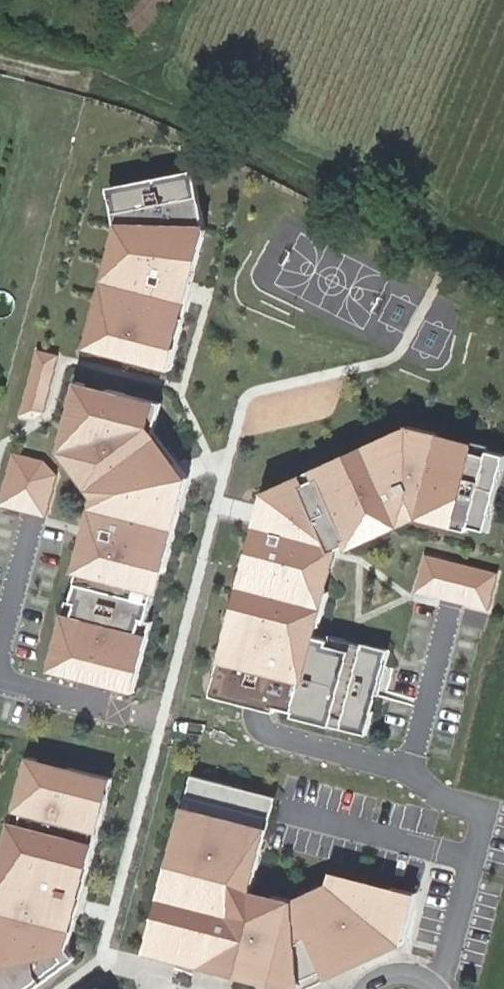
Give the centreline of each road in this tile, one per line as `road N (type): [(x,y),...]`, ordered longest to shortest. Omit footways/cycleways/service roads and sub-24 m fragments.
road 1 (residential): [(410,766),(274,736),(256,712)]
road 2 (residential): [(410,766),(451,610)]
road 3 (residential): [(433,982),(473,851)]
road 4 (residential): [(0,679),(124,711)]
road 5 (residential): [(473,851),(474,810),(410,766)]

